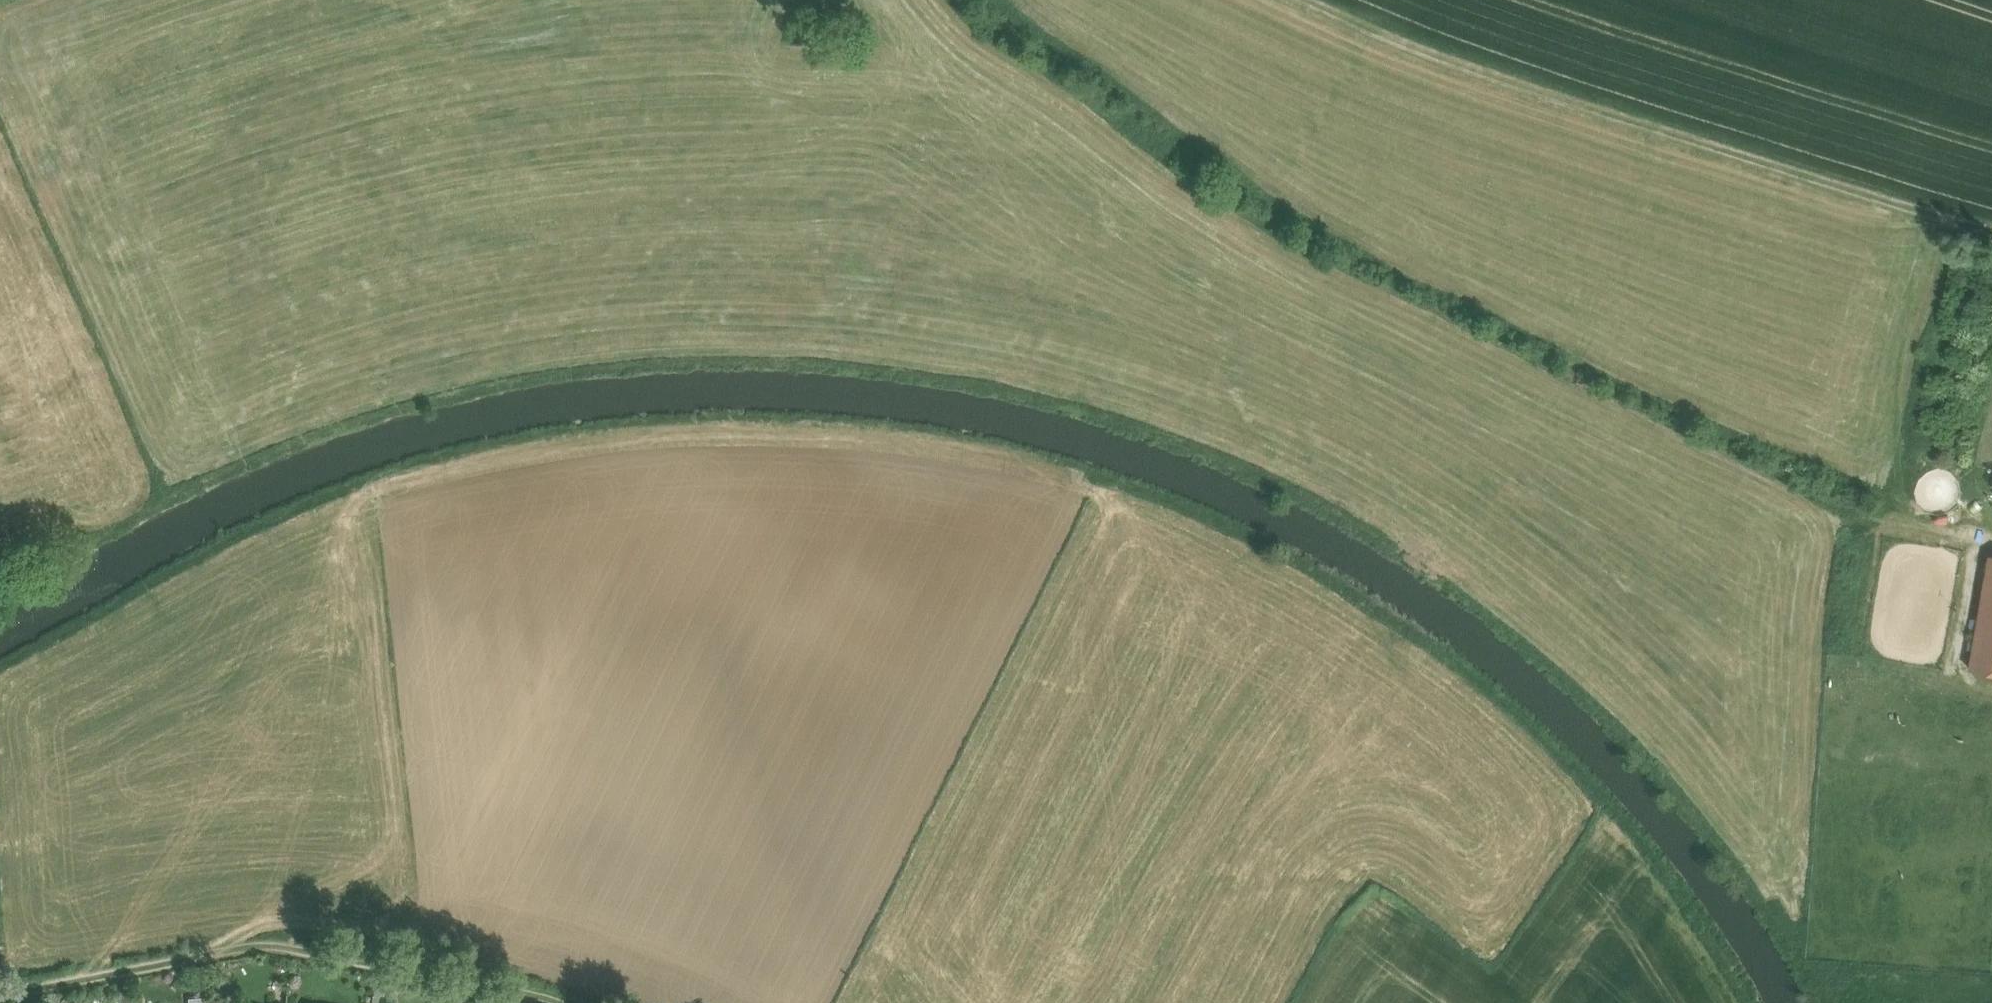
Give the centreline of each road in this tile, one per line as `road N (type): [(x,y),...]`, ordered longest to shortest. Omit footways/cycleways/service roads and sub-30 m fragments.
road 1 (track): [(557,1002),(264,946),(0,996)]

